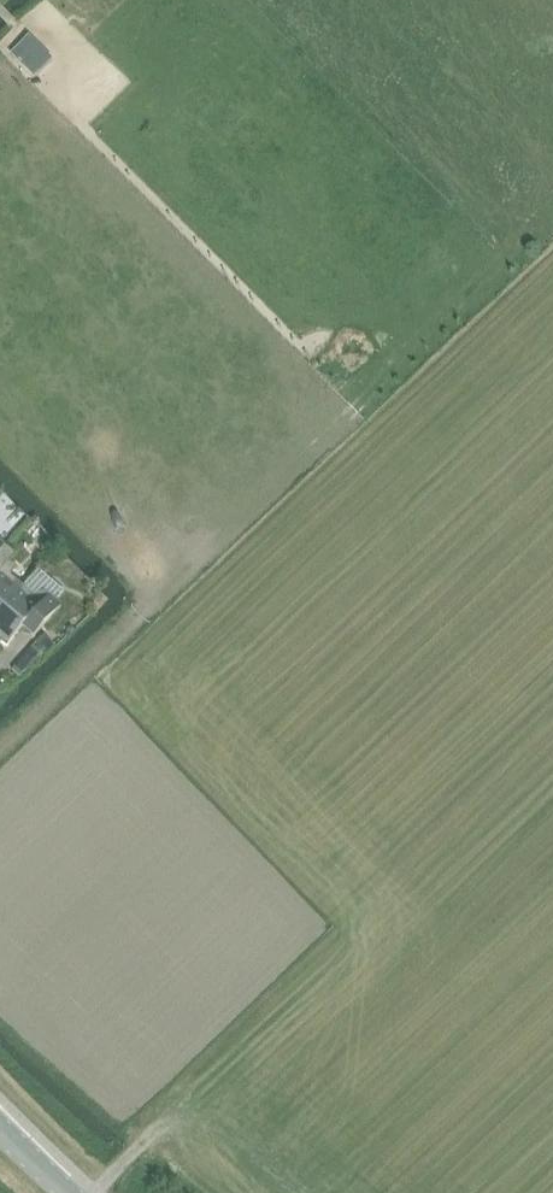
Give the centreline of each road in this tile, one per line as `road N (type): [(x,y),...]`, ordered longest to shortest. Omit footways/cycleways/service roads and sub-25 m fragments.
road 1 (track): [(137,615),(0,747)]

